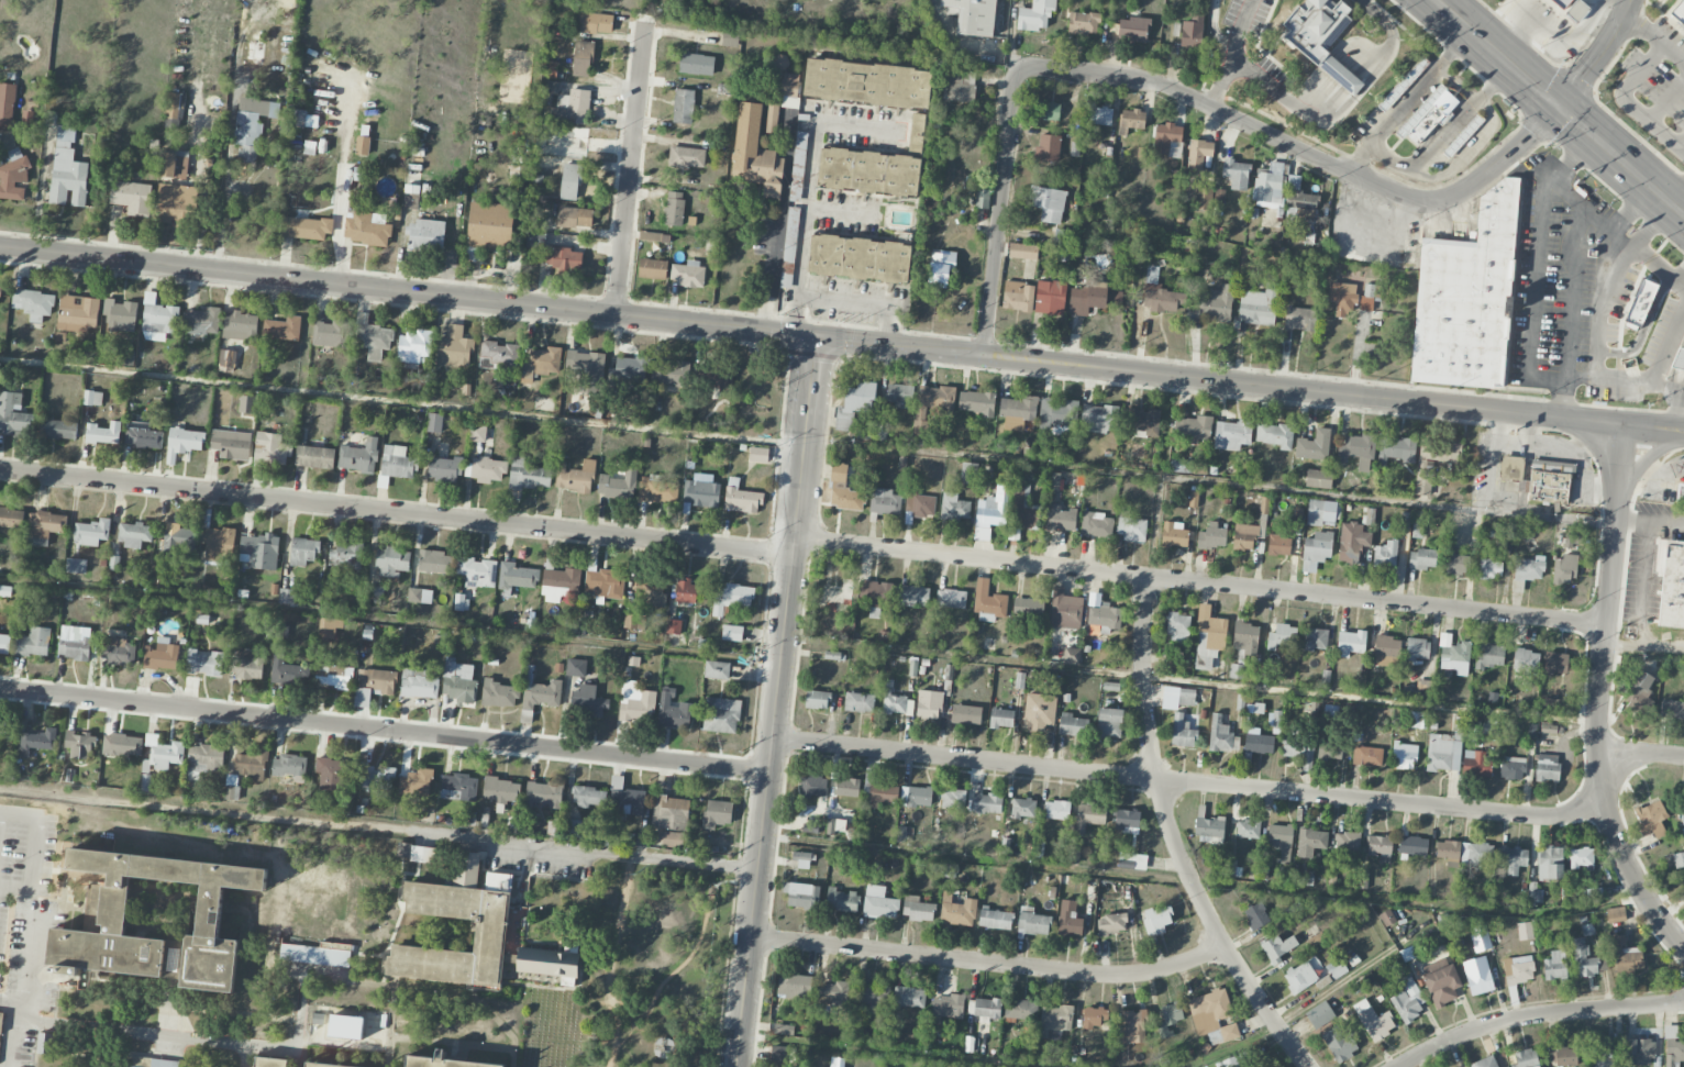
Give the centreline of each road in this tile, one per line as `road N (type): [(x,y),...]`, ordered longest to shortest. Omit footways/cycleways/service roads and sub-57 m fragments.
road 1 (residential): [(1605,796),(1558,816),(773,740)]
road 2 (tertiary): [(818,335),(0,248)]
road 3 (residential): [(1609,625),(794,537)]
road 4 (tertiary): [(1629,424),(818,335)]
road 5 (residential): [(793,555),(0,470)]
road 6 (residential): [(769,773),(0,689)]
road 7 (tertiary): [(818,335),(737,1066)]
road 8 (residential): [(1561,108),(1481,181),(1422,201),(1378,190),(1168,87),(1018,67)]
road 9 (residential): [(1683,945),(1635,876),(1602,779),(1600,697),(1629,424)]
road 10 (residential): [(1311,1066),(1207,914),(1164,808),(1145,705),(1149,576)]
road 11 (residential): [(1225,943),(1165,969),(1084,974),(752,937)]
road 12 (residential): [(758,871),(402,829)]
road 13 (primary): [(1683,216),(1436,0)]
road 14 (residential): [(1683,1003),(1513,1020),(1397,1066)]
road 15 (residential): [(614,314),(646,25)]
road 16 (residential): [(984,354),(1018,67)]
road 17 (residential): [(1633,0),(1607,49),(1561,108)]

